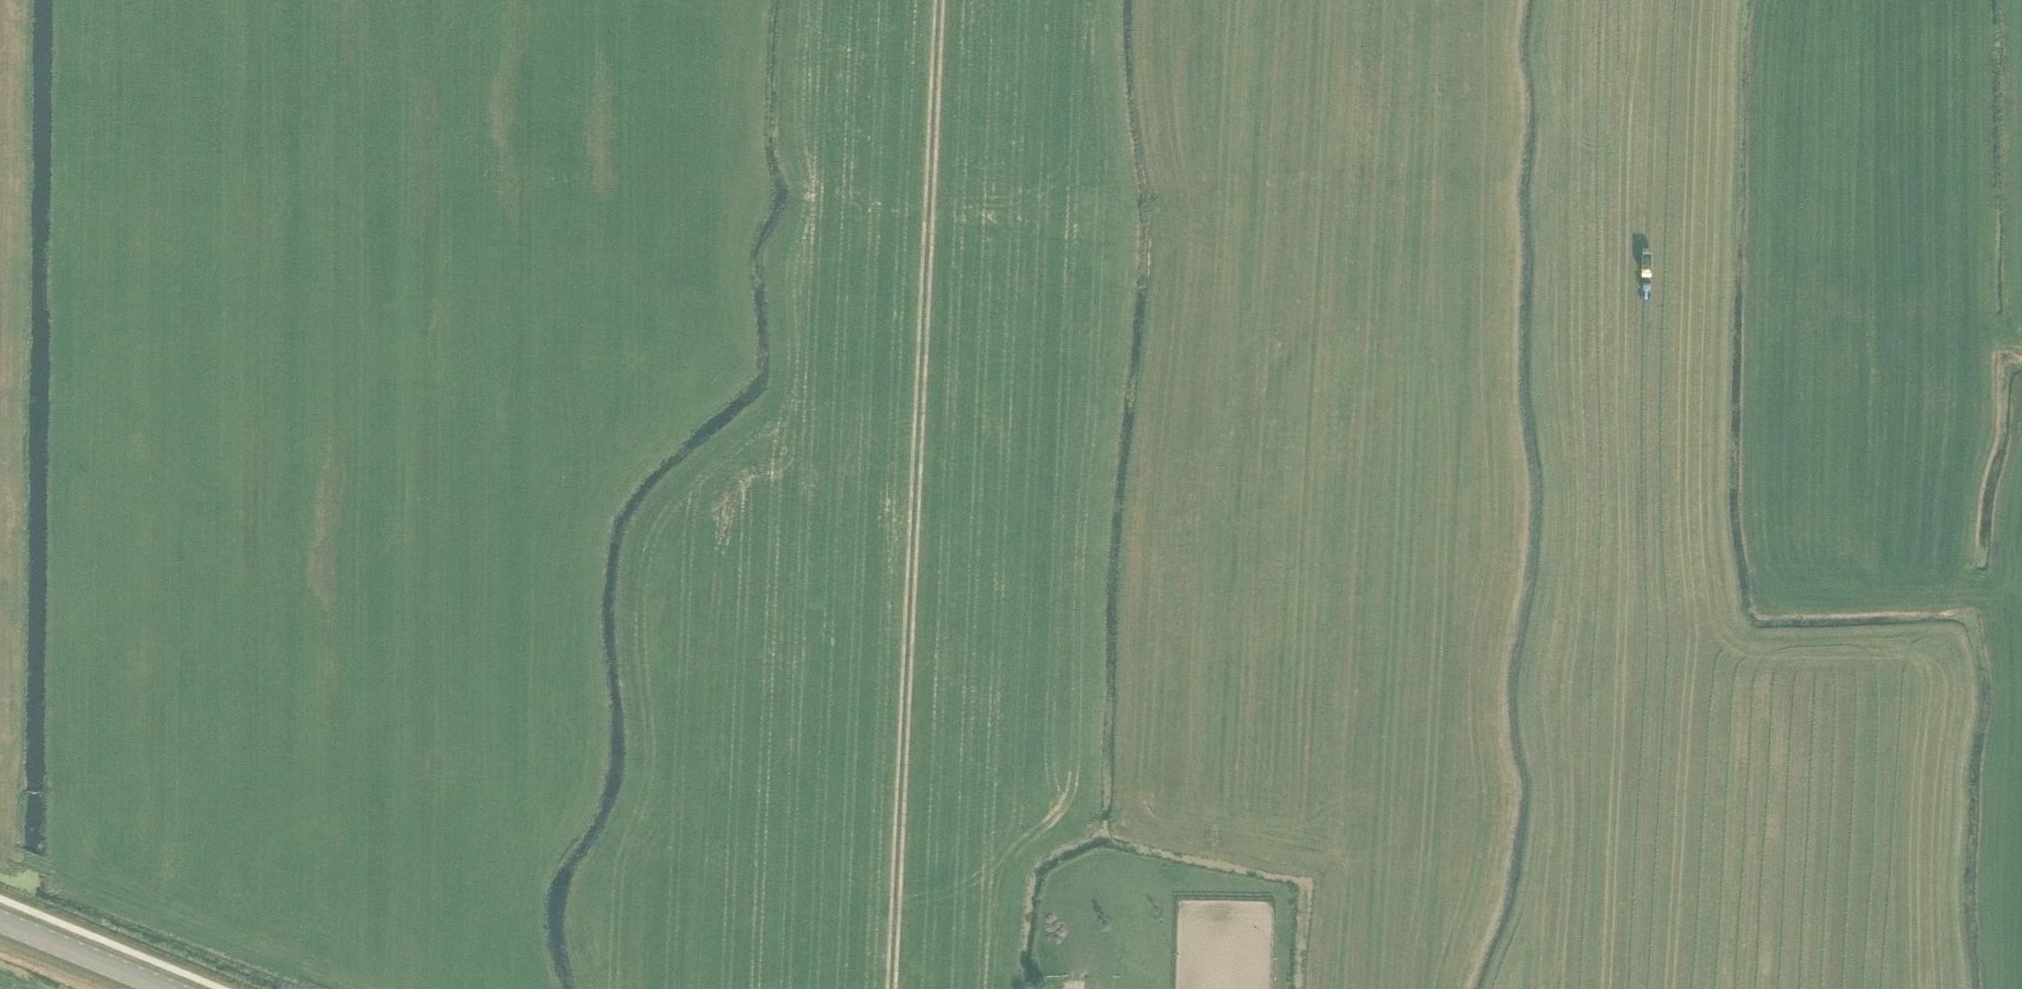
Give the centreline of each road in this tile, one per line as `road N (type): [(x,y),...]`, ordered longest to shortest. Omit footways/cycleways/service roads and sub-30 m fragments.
road 1 (track): [(891,988),(938,0)]
road 2 (tertiary): [(166,988),(0,921)]

